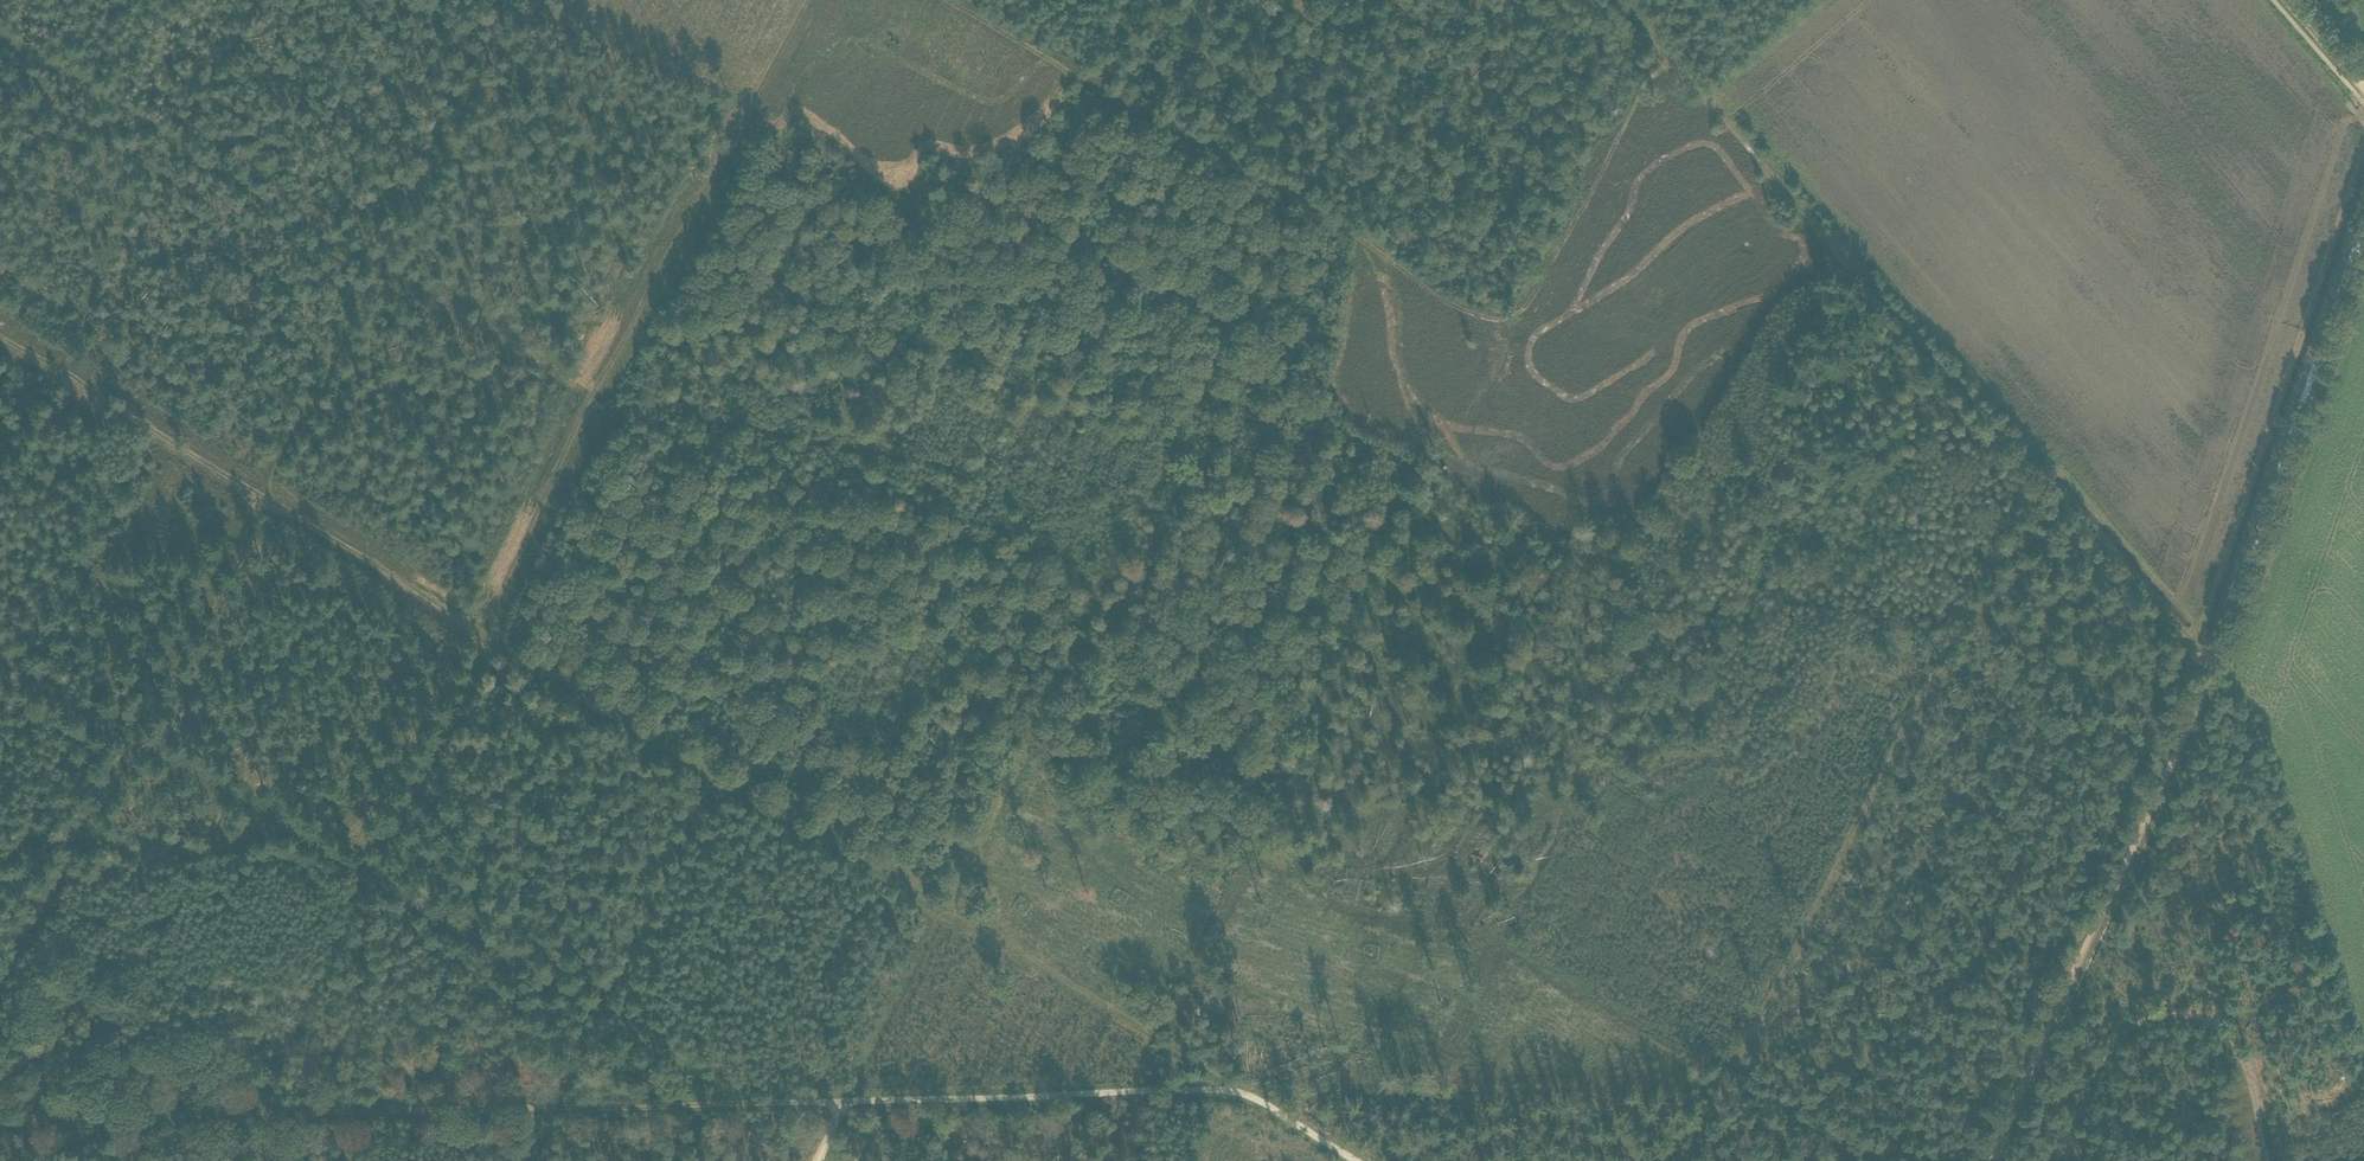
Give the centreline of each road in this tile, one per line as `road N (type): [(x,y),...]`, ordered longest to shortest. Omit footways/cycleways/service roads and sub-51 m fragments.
road 1 (track): [(1665,43),(1845,259),(2178,634),(2213,664)]
road 2 (track): [(0,1116),(750,1103)]
road 3 (track): [(1988,1160),(2213,664)]
road 4 (unclassified): [(2213,664),(2363,219)]
road 5 (track): [(846,1101),(1241,1093)]
road 6 (track): [(2268,1160),(2235,1051),(2206,1021),(2174,1015),(2145,1021),(2112,1045),(2055,1160)]
road 7 (track): [(542,979),(371,880),(442,744)]
road 8 (track): [(750,1103),(542,979)]
road 9 (track): [(1707,99),(1822,0)]
road 10 (track): [(1241,1093),(1357,1160)]
road 11 (track): [(2363,91),(2283,0)]

